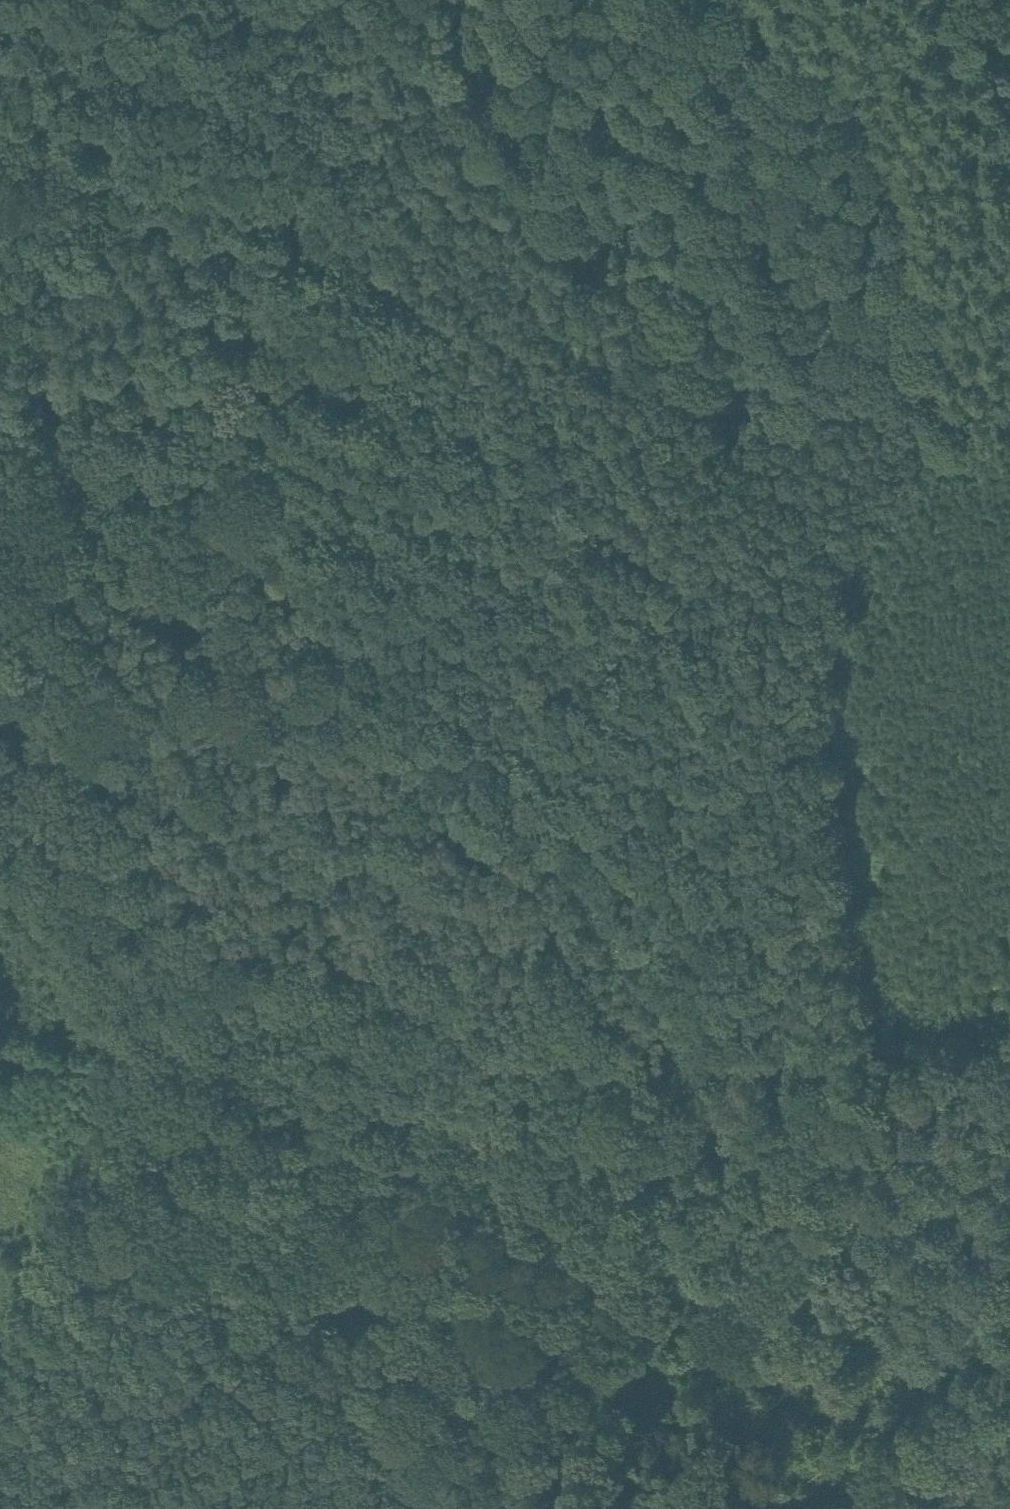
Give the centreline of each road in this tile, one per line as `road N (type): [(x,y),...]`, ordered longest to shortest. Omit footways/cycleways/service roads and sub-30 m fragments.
road 1 (track): [(849,545),(1009,393)]
road 2 (track): [(1009,115),(954,0)]

